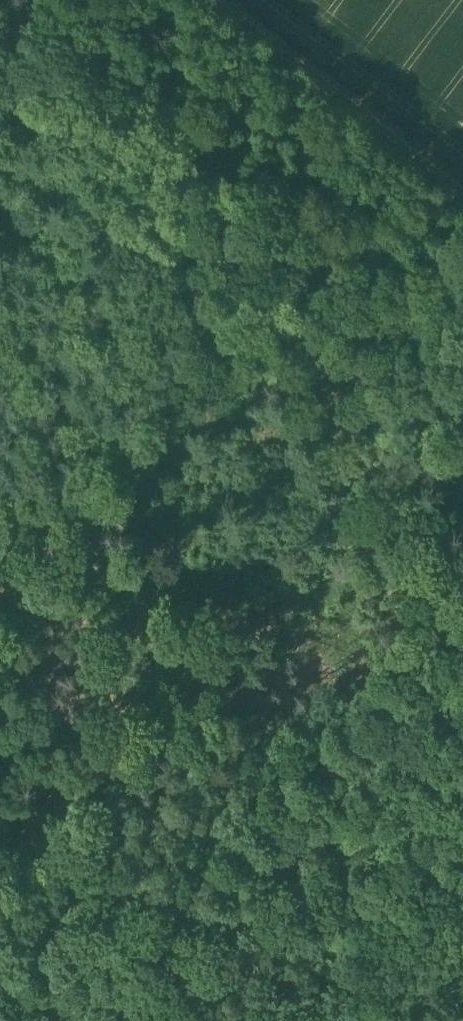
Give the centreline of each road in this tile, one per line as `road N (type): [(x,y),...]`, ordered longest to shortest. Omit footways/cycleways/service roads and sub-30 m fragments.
road 1 (track): [(462,195),(212,0)]

